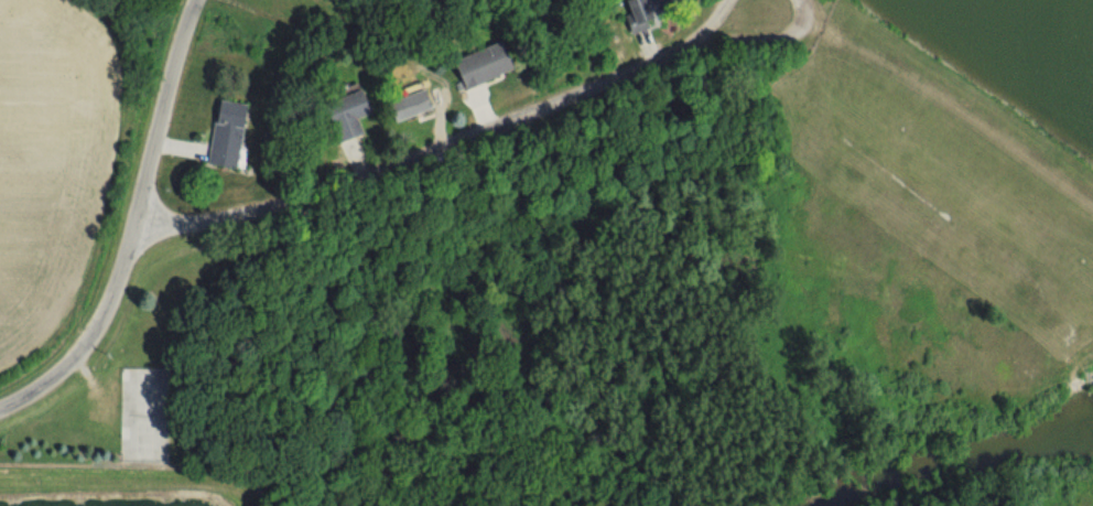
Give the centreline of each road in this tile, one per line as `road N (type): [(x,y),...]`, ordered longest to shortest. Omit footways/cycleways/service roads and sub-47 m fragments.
road 1 (residential): [(134,224),(271,206),(770,15)]
road 2 (residential): [(0,404),(69,359),(109,295),(195,0)]

